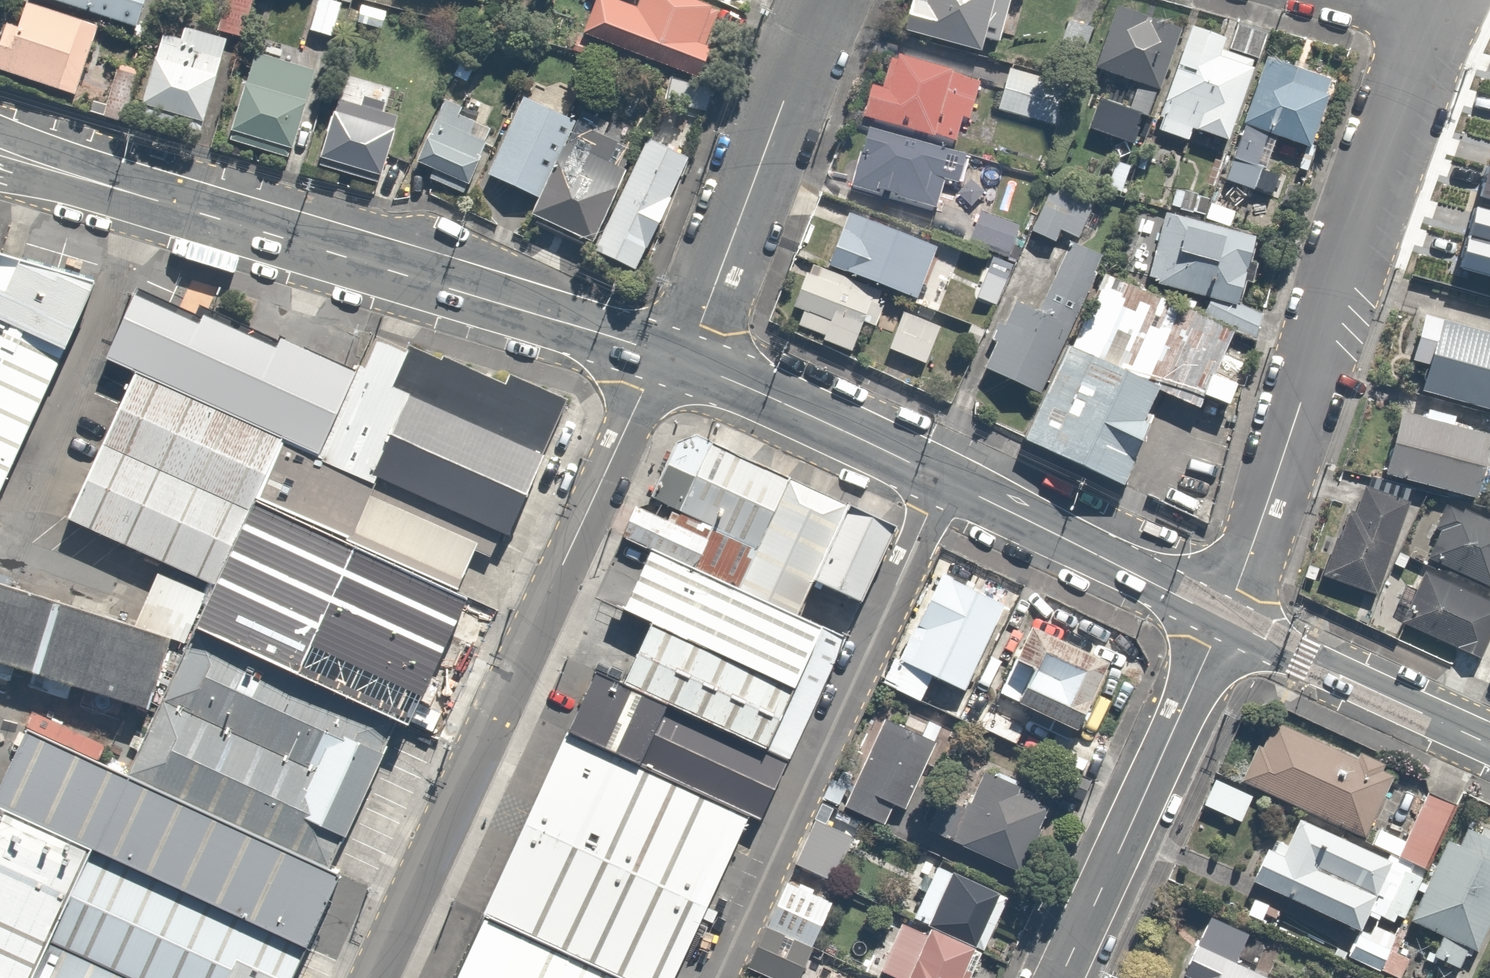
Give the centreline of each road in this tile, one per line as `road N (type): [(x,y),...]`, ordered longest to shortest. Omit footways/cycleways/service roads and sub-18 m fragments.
road 1 (tertiary): [(0,150),(665,351)]
road 2 (residential): [(665,351),(639,389),(369,977)]
road 3 (residential): [(1431,4),(1222,621)]
road 4 (residential): [(945,478),(714,977)]
road 5 (residential): [(1222,621),(1059,977)]
road 6 (residential): [(821,0),(694,310),(665,351)]
road 7 (tertiary): [(945,478),(1222,621)]
road 8 (tertiary): [(665,351),(945,478)]
road 9 (tertiary): [(1222,621),(1489,744)]

